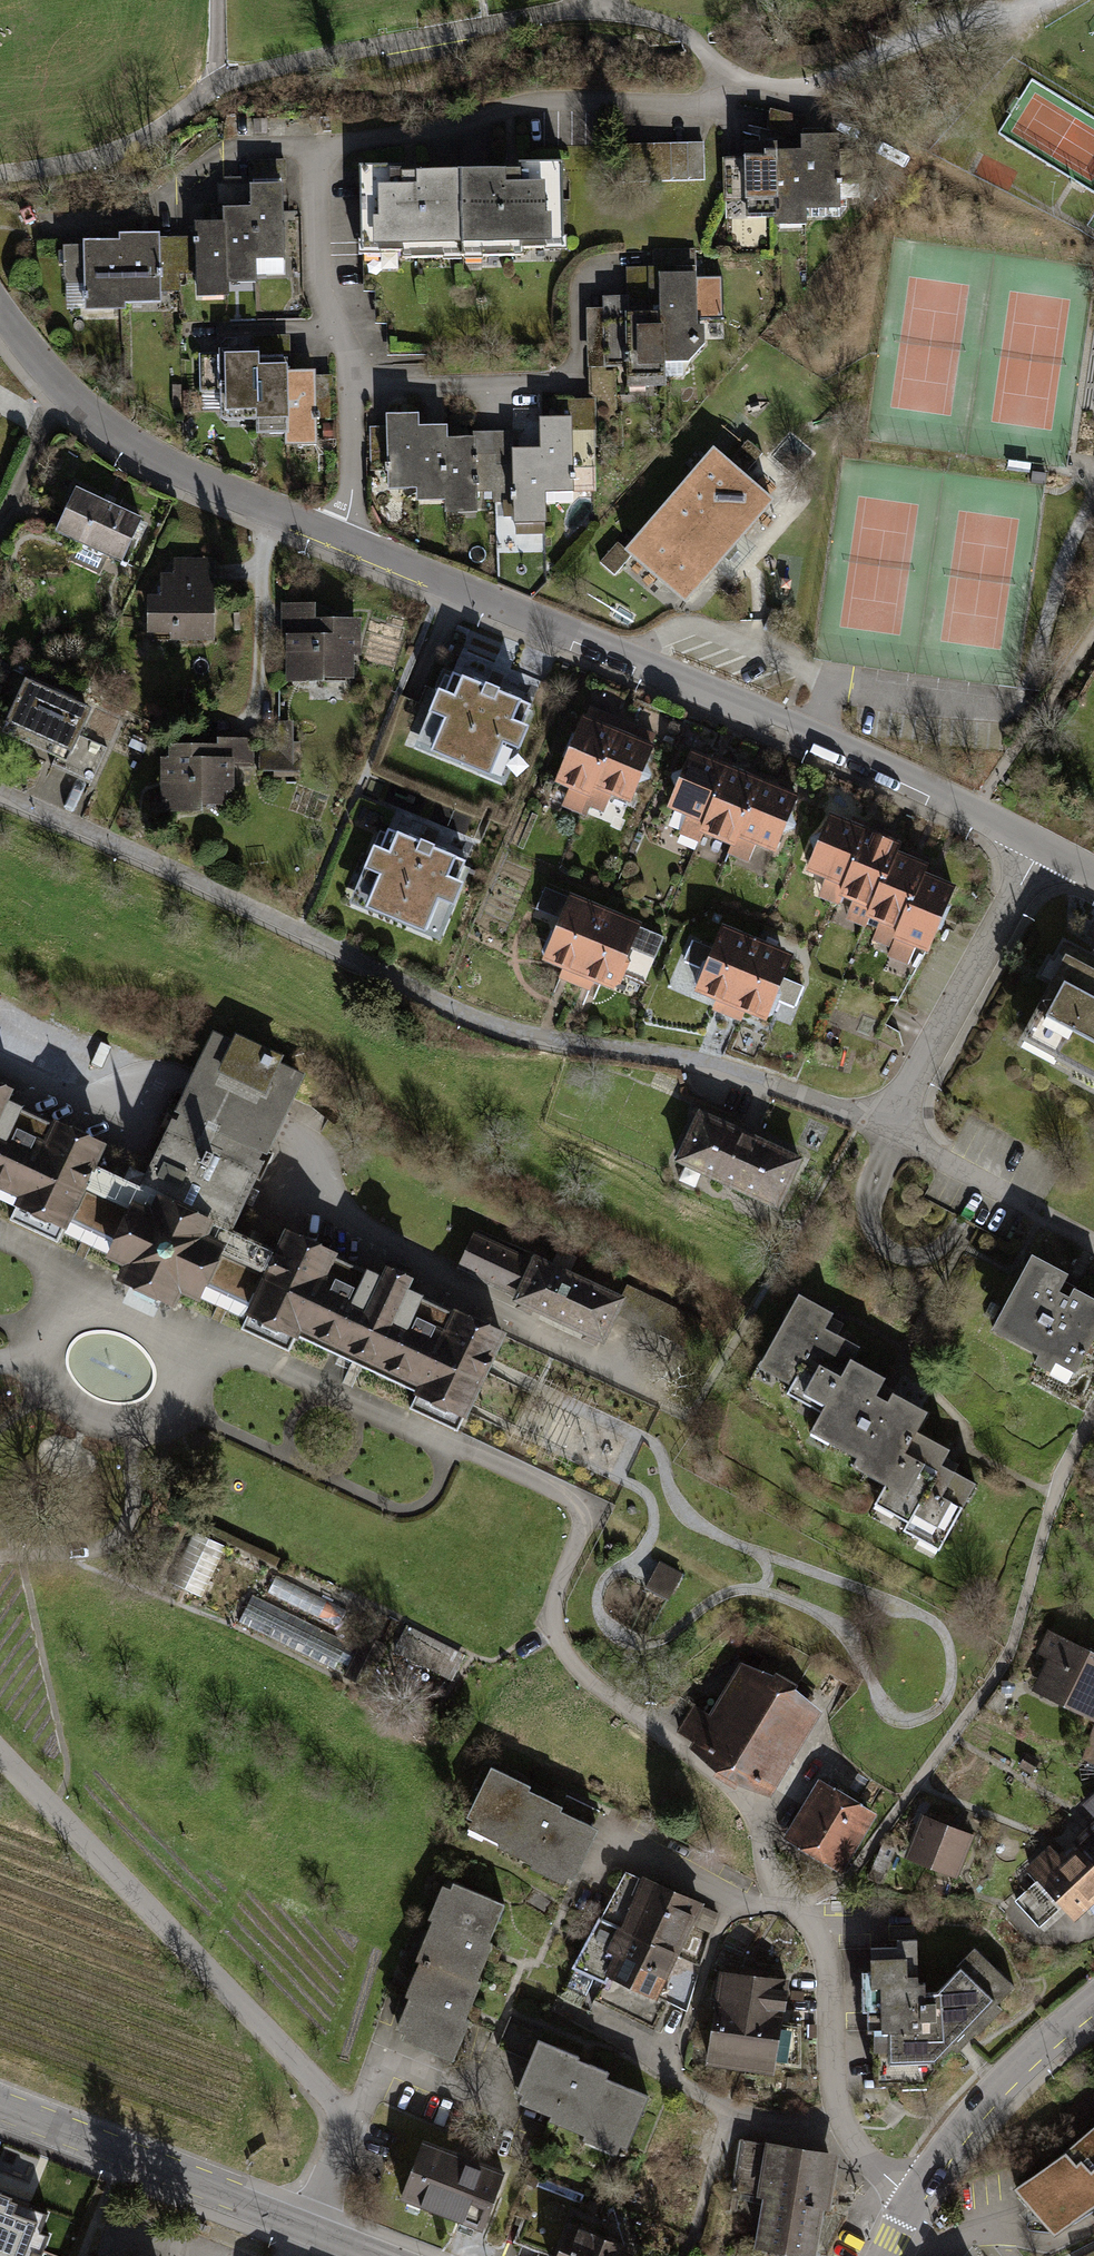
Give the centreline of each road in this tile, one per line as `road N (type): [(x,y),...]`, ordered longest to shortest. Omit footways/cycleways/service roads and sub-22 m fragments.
road 1 (residential): [(1041,847),(820,741),(166,461),(96,418),(0,309)]
road 2 (residential): [(883,1126),(750,1083),(494,1035),(0,794)]
road 3 (residential): [(0,174),(93,160),(144,140),(217,88),(294,63),(565,10),(601,7),(657,20),(684,32),(723,71),(769,86),(806,83)]
road 4 (residential): [(915,2195),(876,2169),(841,2116),(821,1952),(799,1904),(728,1801),(567,1667),(551,1614),(579,1527)]
road 5 (tertiary): [(0,2112),(387,2255)]
road 6 (residential): [(1041,847),(883,1126)]
road 7 (residential): [(915,2195),(1003,2078),(1093,1997)]
road 8 (track): [(806,83),(885,65),(1042,0)]
road 9 (residential): [(883,1126),(1093,1235)]

